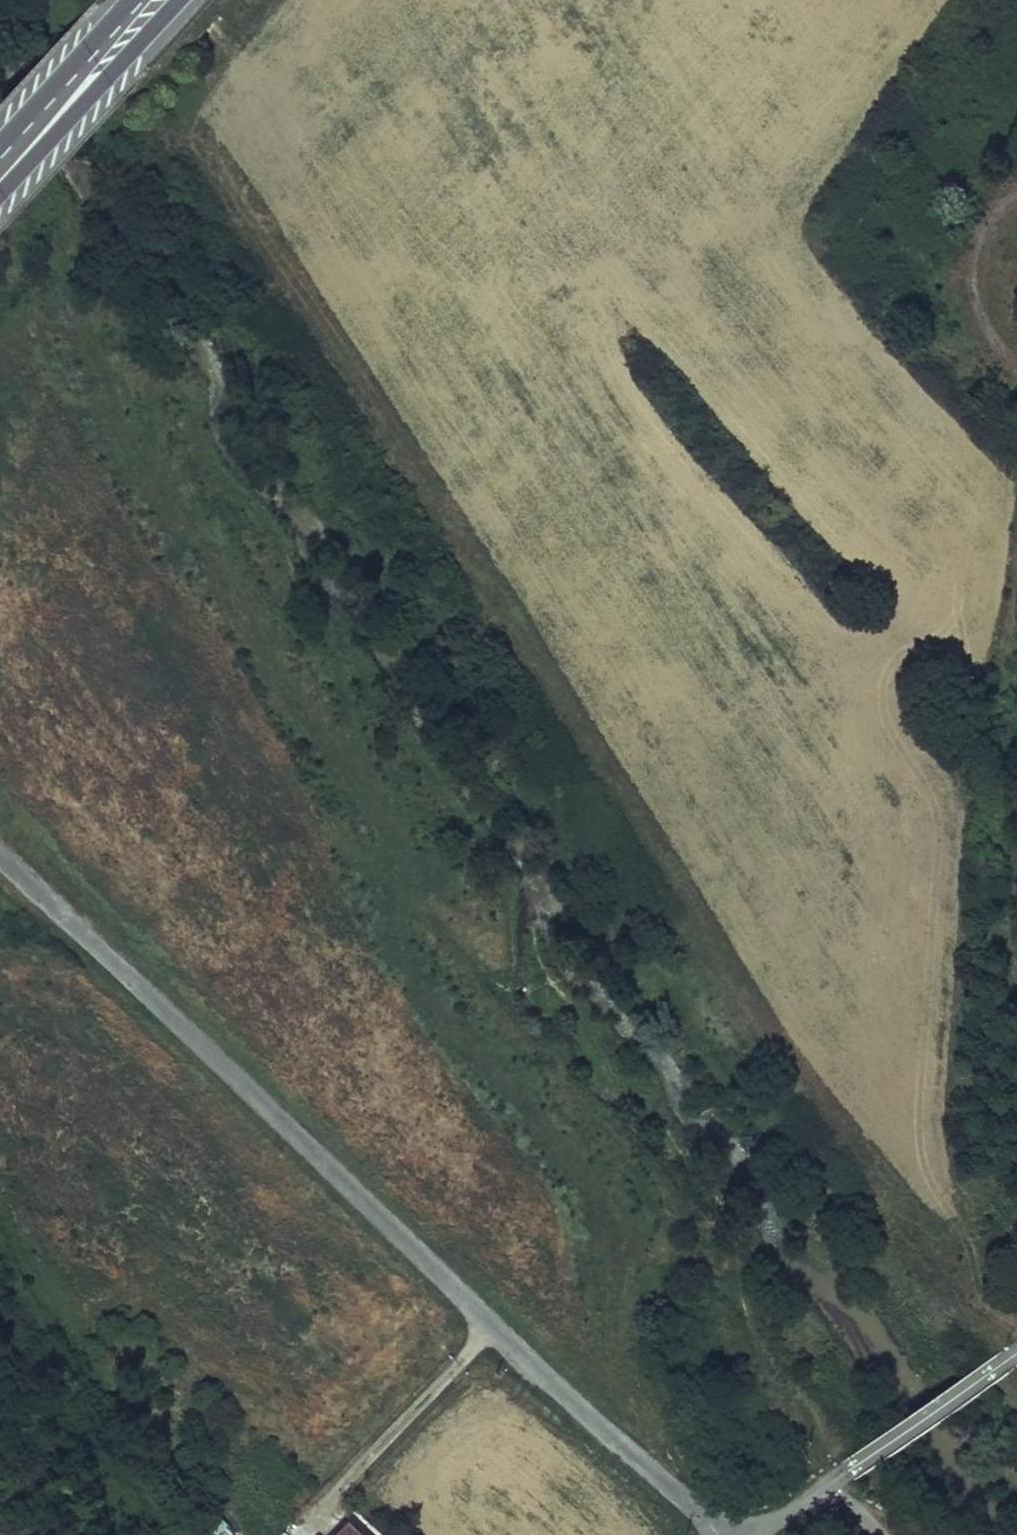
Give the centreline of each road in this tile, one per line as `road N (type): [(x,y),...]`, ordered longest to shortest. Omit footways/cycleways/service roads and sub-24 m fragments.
road 1 (residential): [(722,1534),(0,856)]
road 2 (tertiary): [(0,174),(121,39)]

